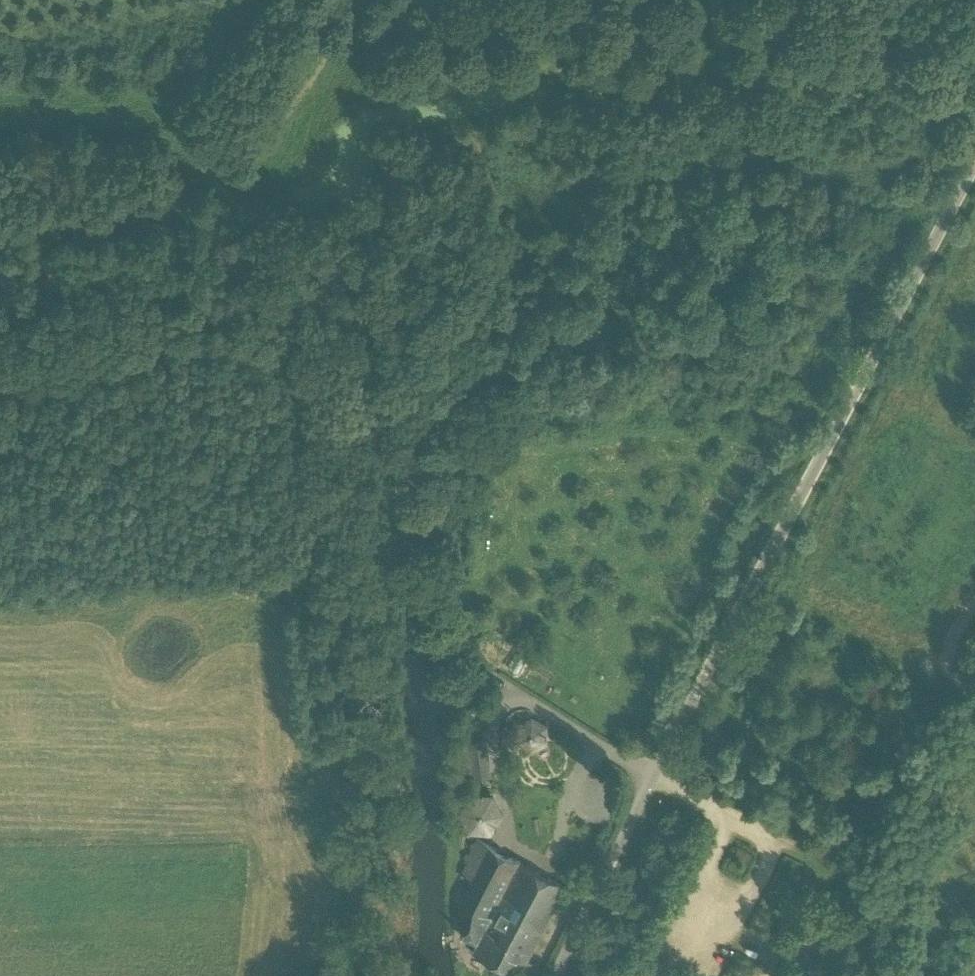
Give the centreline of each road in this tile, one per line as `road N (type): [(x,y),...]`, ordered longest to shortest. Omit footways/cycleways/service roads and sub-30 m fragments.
road 1 (unclassified): [(554,975),(974,163)]

